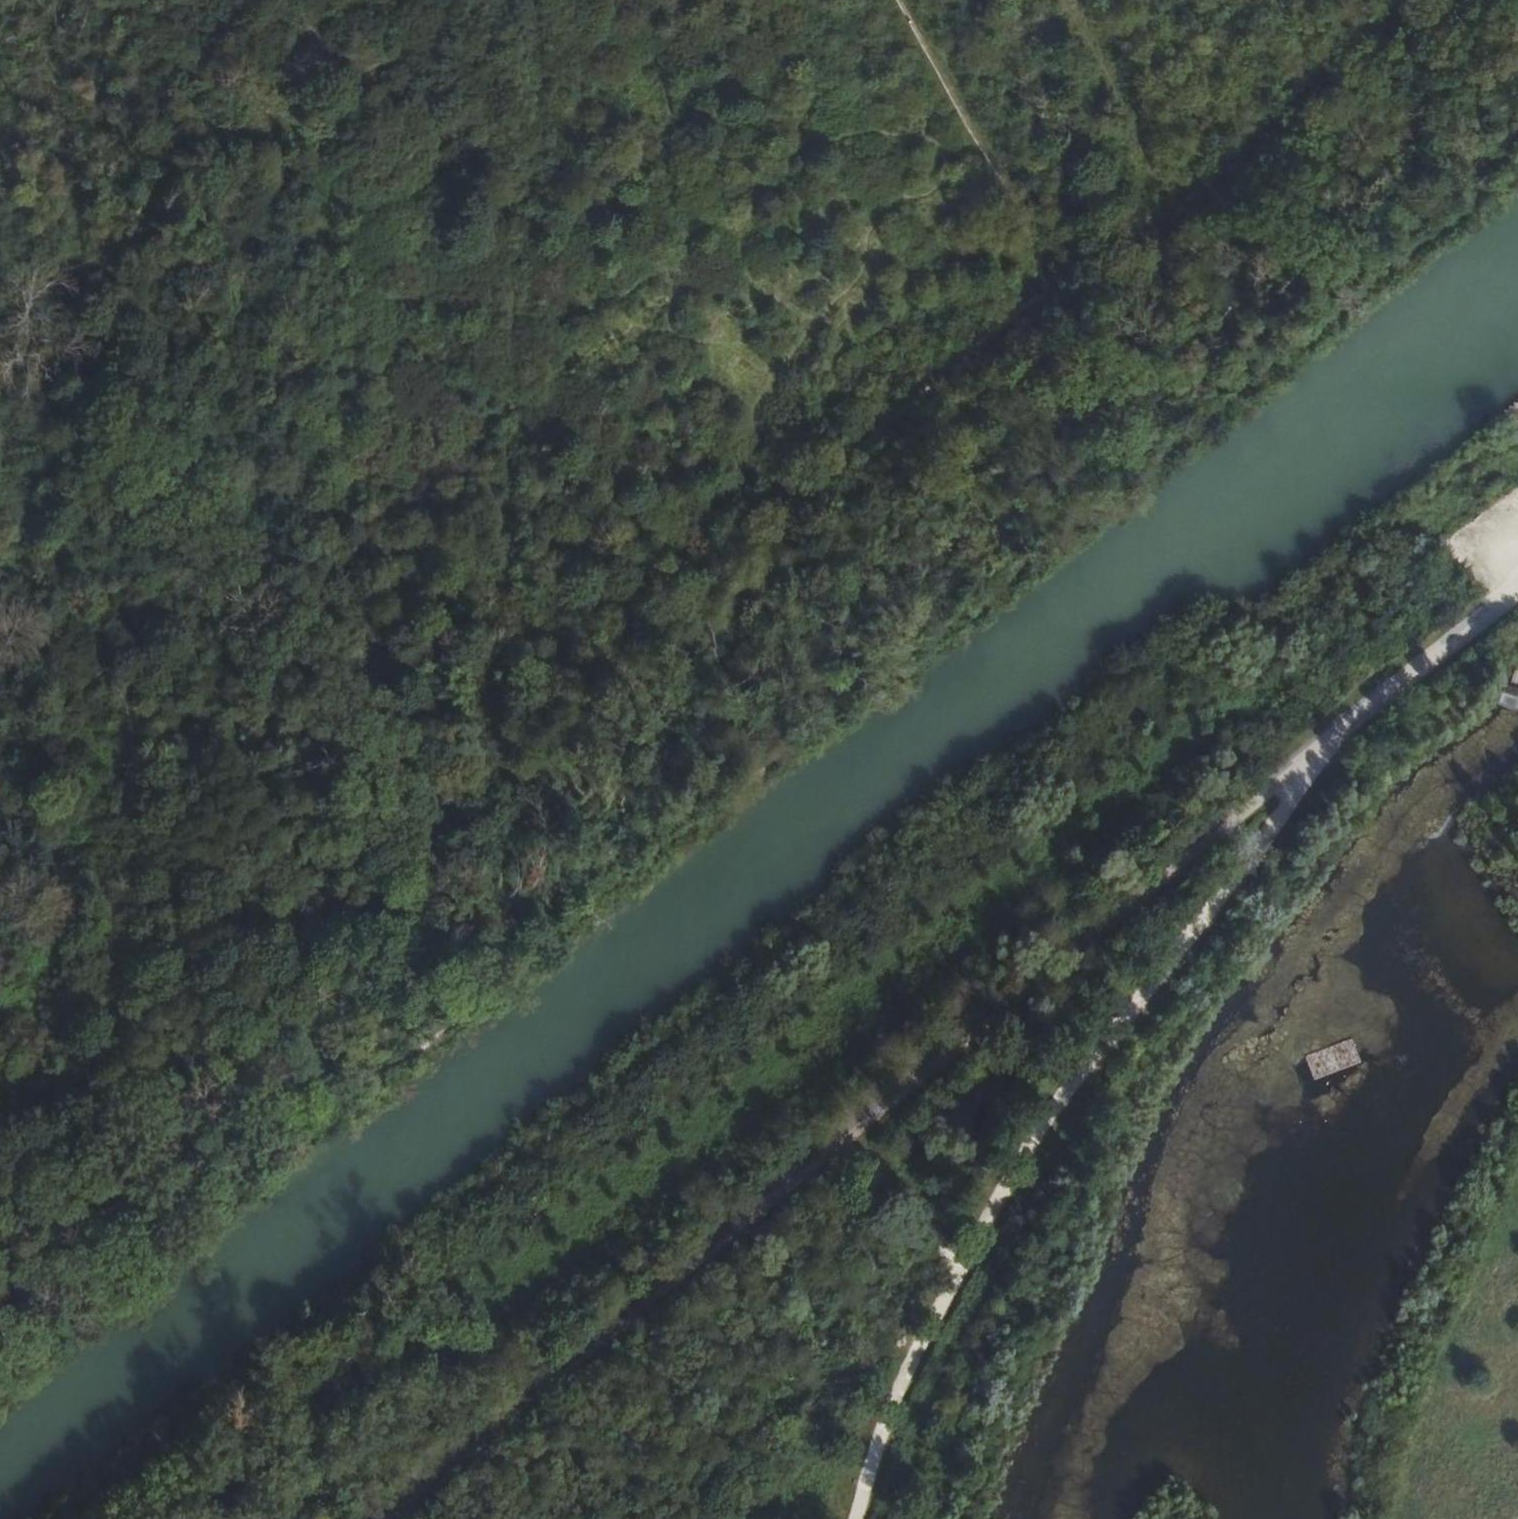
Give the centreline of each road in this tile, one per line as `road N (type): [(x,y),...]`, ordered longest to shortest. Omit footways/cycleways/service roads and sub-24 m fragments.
road 1 (track): [(962,1269),(1058,1105),(1288,808),(1328,740)]
road 2 (track): [(858,1518),(900,1391),(962,1269)]
road 3 (track): [(962,1269),(846,1142)]

